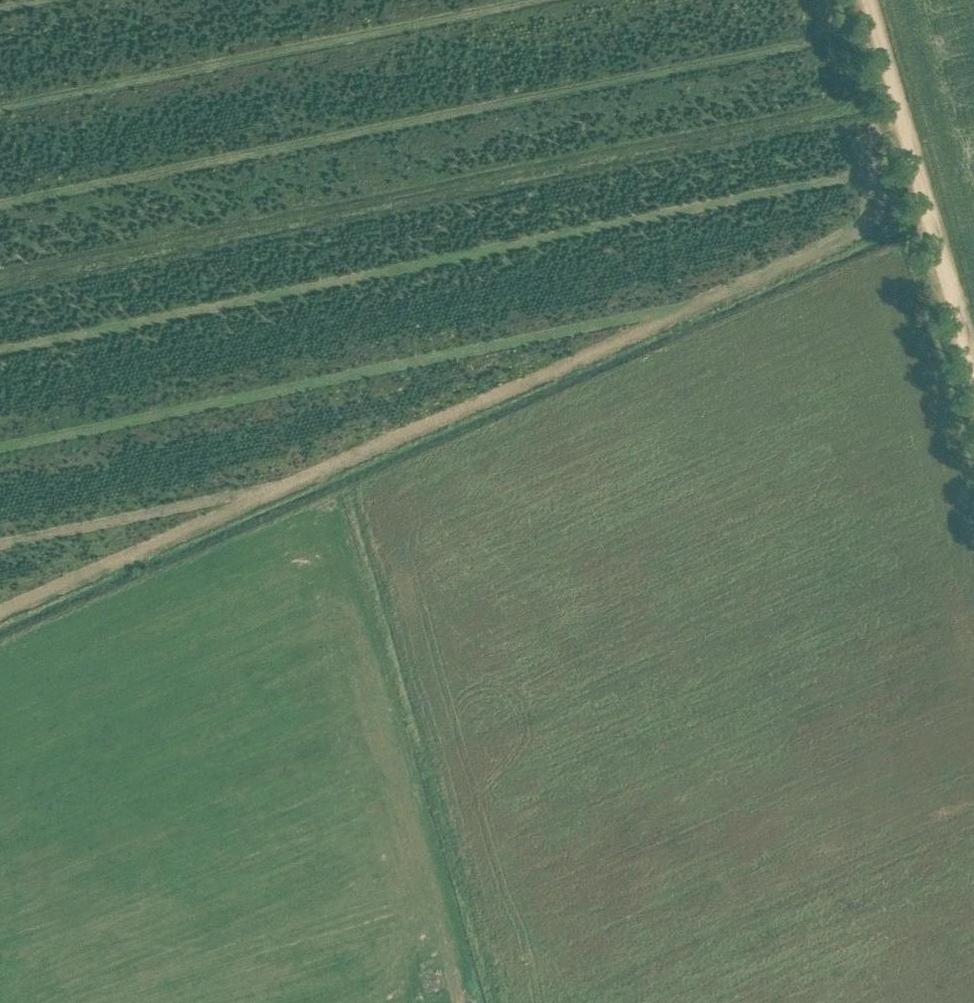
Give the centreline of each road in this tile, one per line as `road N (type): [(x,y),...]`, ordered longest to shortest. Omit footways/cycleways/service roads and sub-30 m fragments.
road 1 (track): [(900,117),(851,132),(873,225),(0,607)]
road 2 (track): [(973,373),(866,0)]

